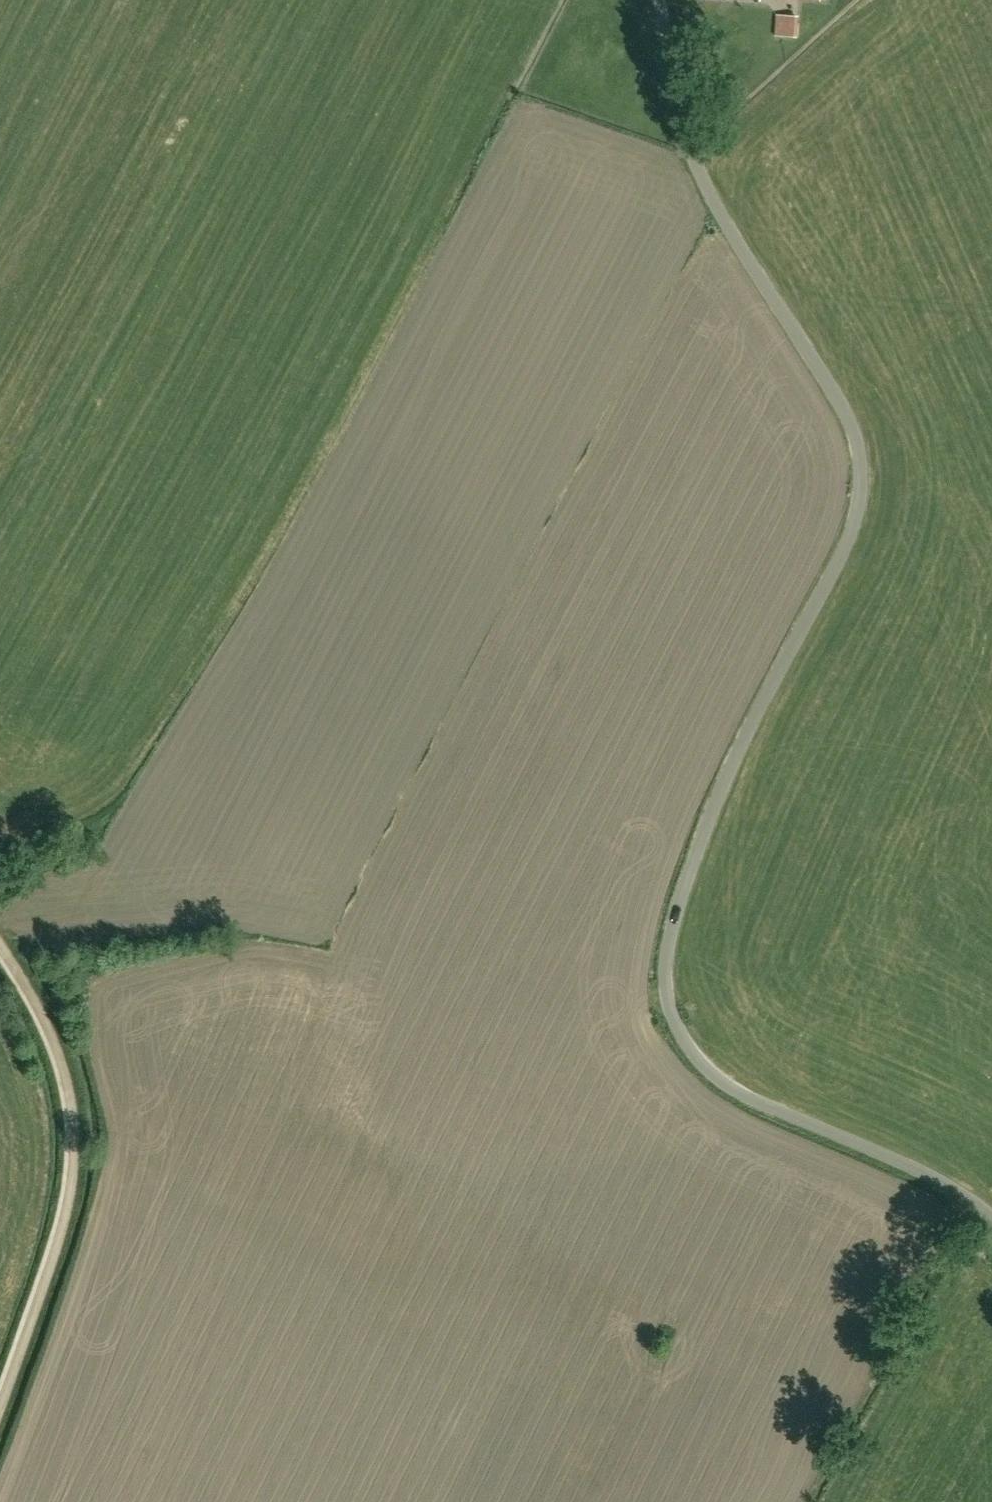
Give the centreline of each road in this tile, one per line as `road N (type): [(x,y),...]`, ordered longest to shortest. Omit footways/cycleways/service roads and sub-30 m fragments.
road 1 (unclassified): [(991,1215),(958,1190),(716,1079),(685,1044),(672,1013),(664,977),(669,933),(692,856),(843,556),(862,474),(836,394),(713,202),(657,0)]
road 2 (track): [(0,1423),(73,1197),(78,1139),(70,1072),(0,935)]

